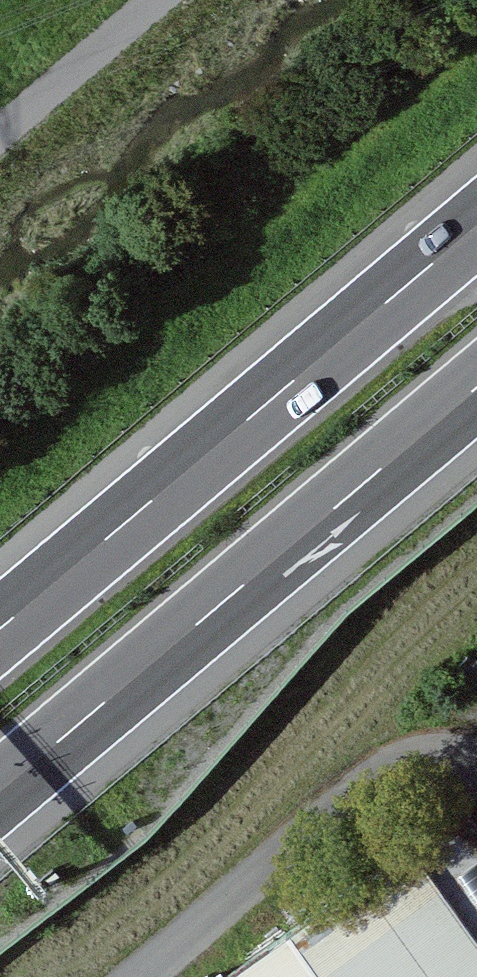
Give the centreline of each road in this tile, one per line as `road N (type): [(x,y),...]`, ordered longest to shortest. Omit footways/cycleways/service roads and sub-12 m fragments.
road 1 (motorway): [(476,234),(0,638)]
road 2 (motorway): [(0,795),(476,393)]
road 3 (residential): [(476,776),(447,761),(285,876),(163,976)]

